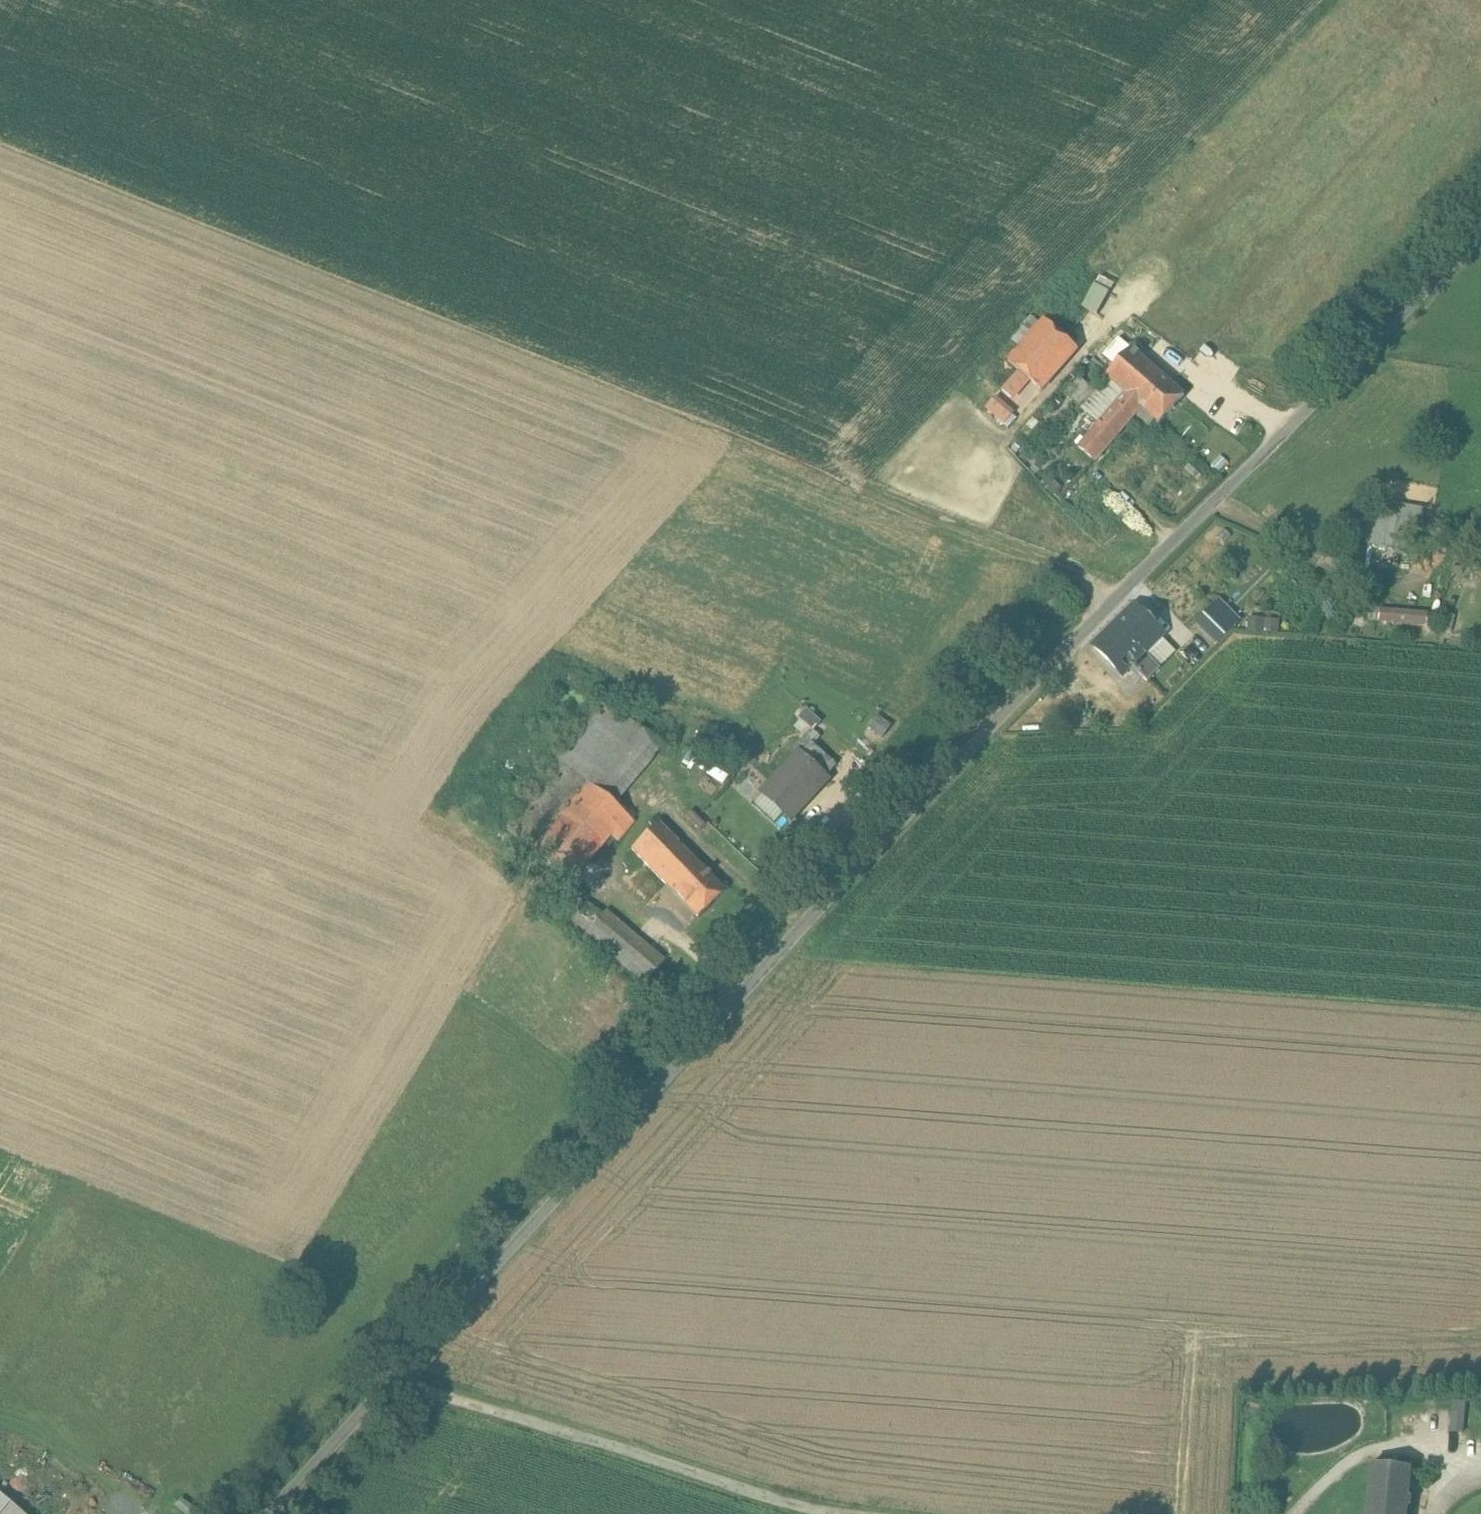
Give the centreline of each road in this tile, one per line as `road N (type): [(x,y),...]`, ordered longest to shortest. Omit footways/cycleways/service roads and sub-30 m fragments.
road 1 (unclassified): [(282,1513),(752,984),(1480,230)]

